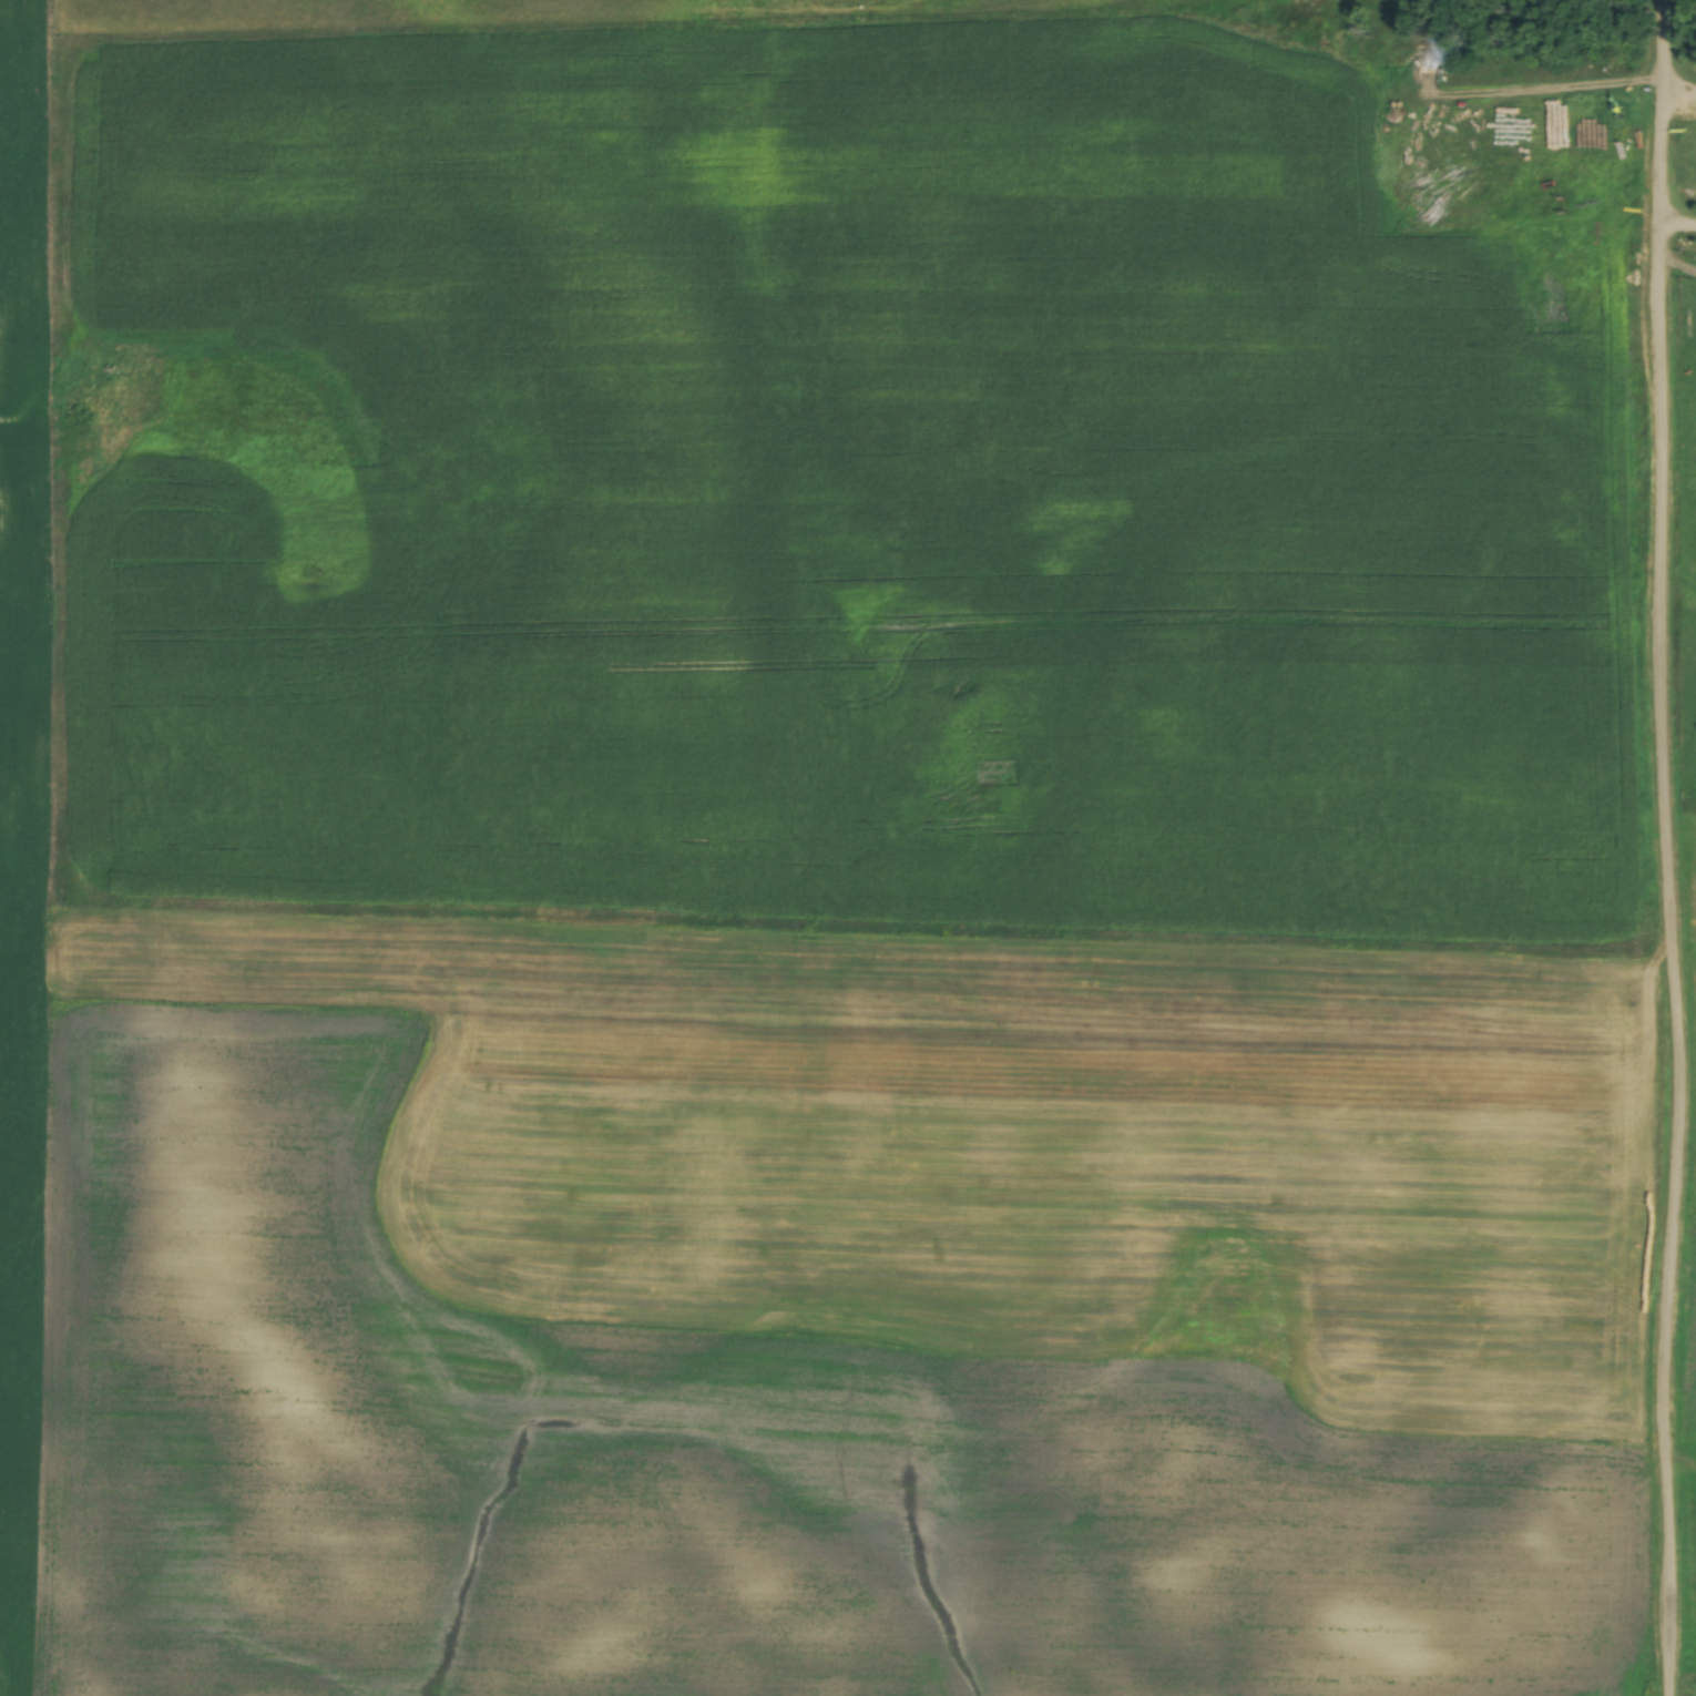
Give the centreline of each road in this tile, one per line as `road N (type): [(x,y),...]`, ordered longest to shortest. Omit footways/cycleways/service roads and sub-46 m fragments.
road 1 (residential): [(1667,1695),(1663,1366),(1675,1016),(1658,739),(1662,0)]

